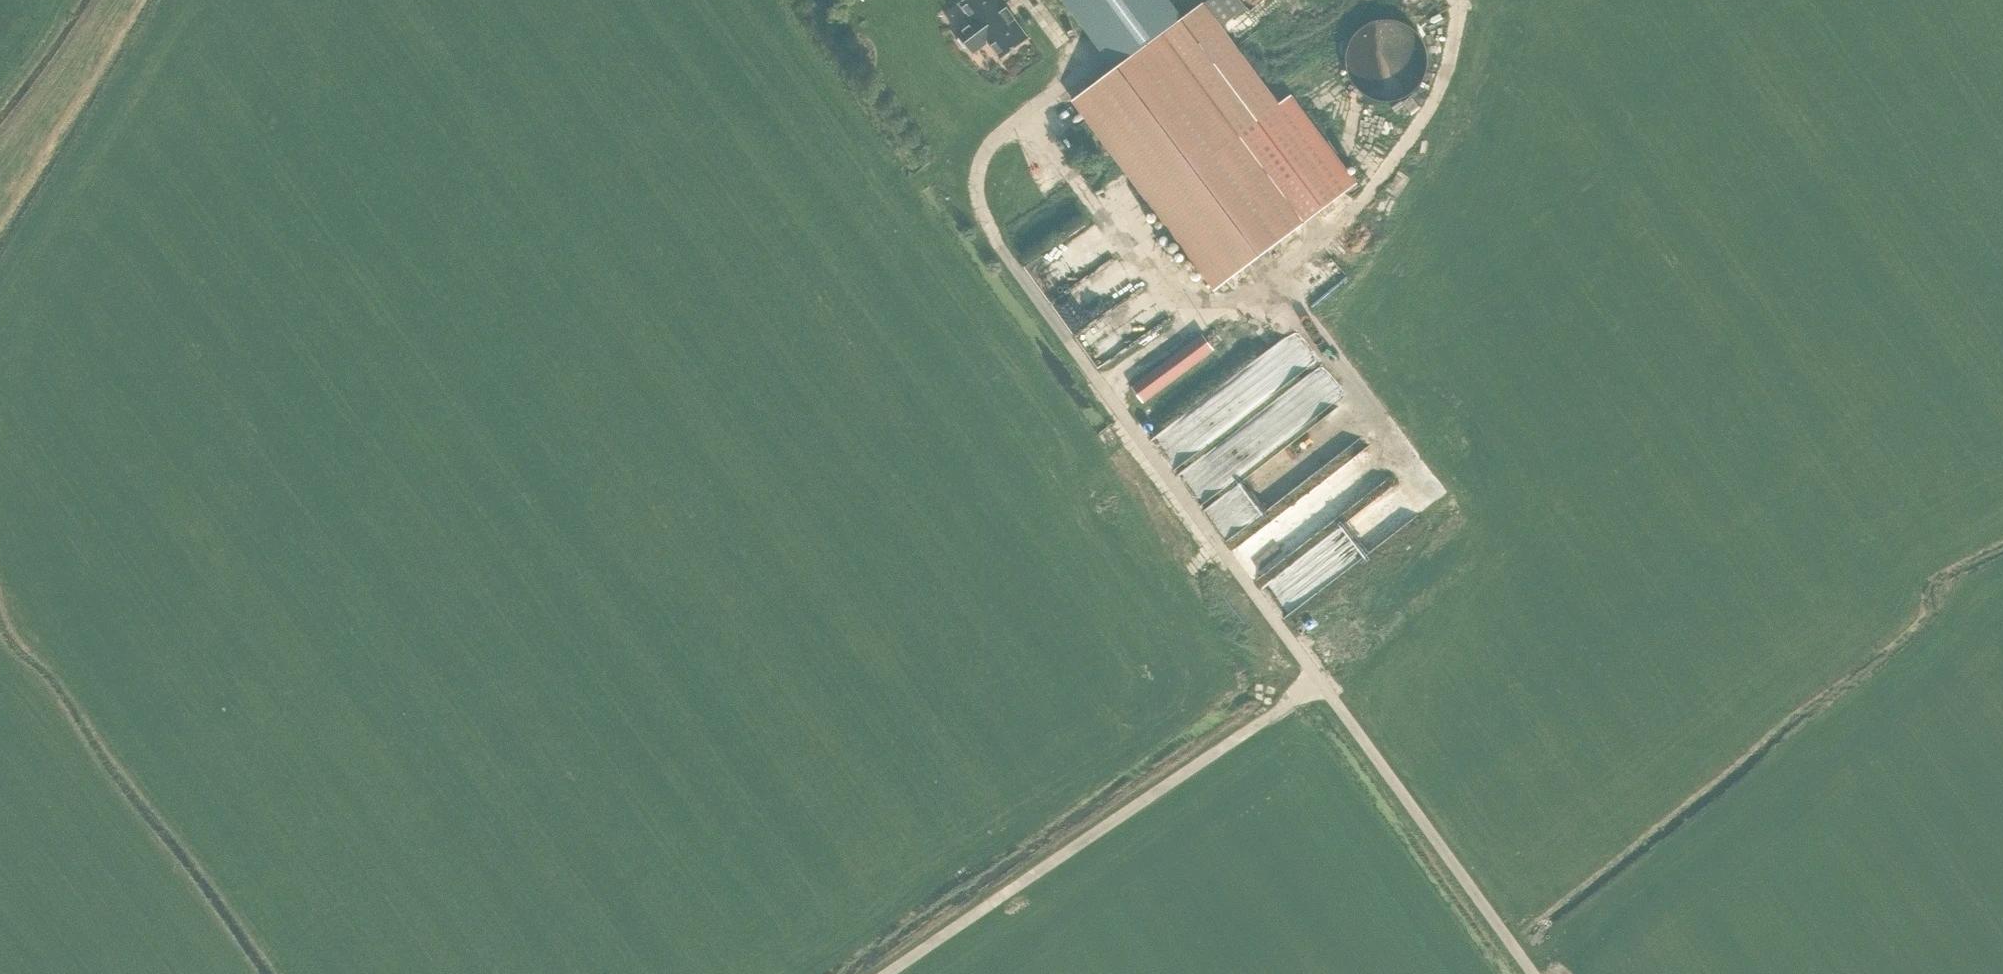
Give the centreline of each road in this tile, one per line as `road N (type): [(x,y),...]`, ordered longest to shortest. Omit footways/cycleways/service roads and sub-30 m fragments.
road 1 (unclassified): [(1534,973),(1114,399)]
road 2 (track): [(0,165),(116,0)]

